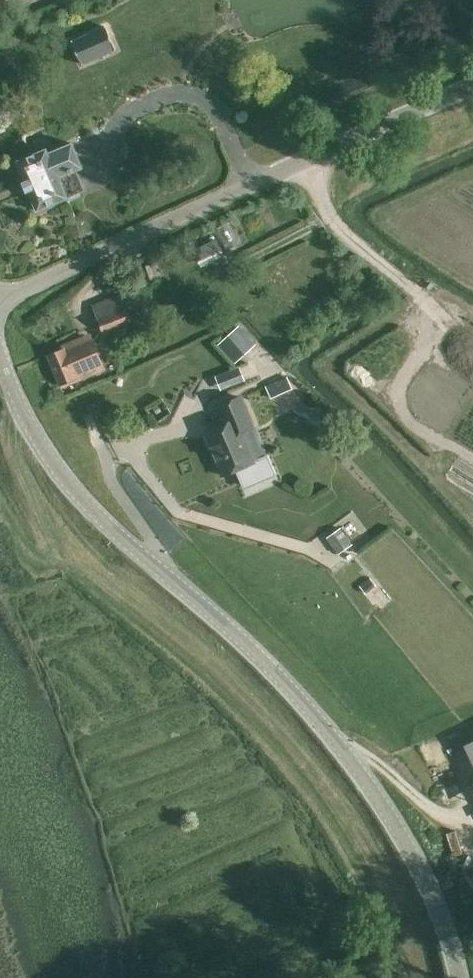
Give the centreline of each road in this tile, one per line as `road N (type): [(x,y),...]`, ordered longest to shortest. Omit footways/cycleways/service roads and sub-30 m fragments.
road 1 (tertiary): [(463,977),(440,895),(340,737),(96,516),(46,456),(0,360)]
road 2 (unclassified): [(0,298),(472,90)]

